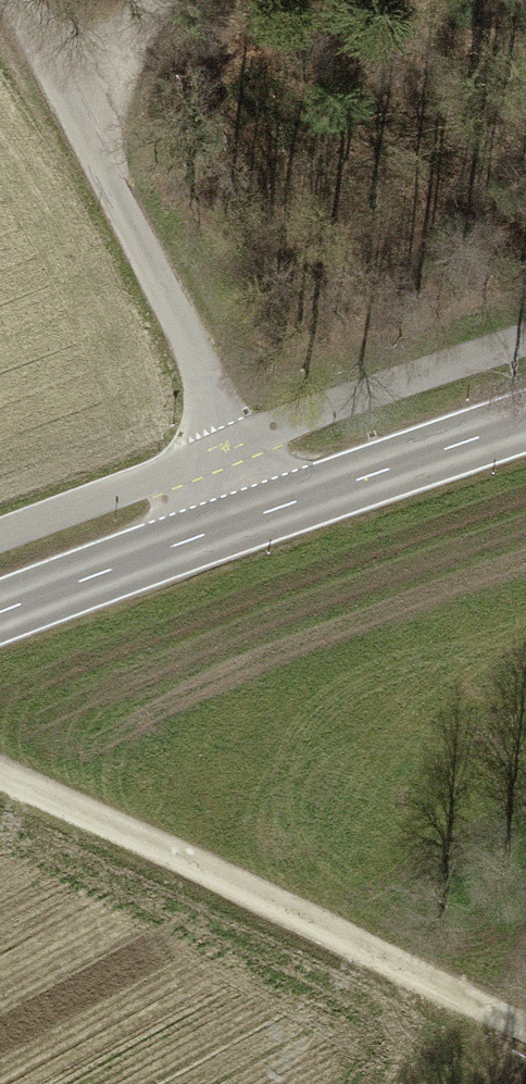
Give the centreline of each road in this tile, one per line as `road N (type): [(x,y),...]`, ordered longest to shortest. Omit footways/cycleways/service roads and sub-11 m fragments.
road 1 (track): [(525,1038),(0,779)]
road 2 (track): [(265,526),(23,0)]
road 3 (secondary): [(0,628),(525,437)]
road 4 (track): [(96,155),(134,48),(175,0)]

